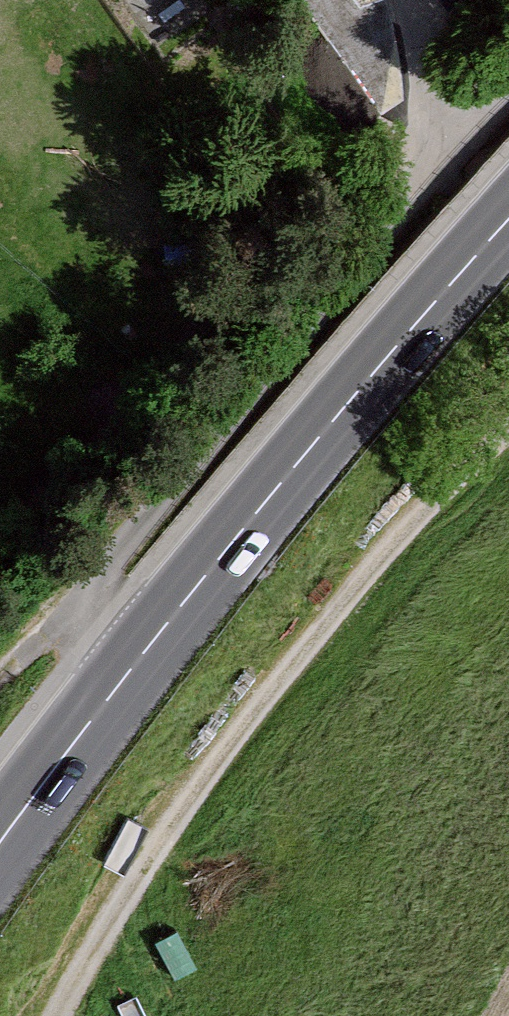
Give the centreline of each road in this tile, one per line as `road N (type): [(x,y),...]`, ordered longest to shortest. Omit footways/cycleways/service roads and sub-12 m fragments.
road 1 (primary): [(0,851),(115,687),(508,219)]
road 2 (track): [(0,675),(129,544),(454,138),(508,85)]
road 3 (track): [(508,425),(326,625),(163,831),(64,1015)]

